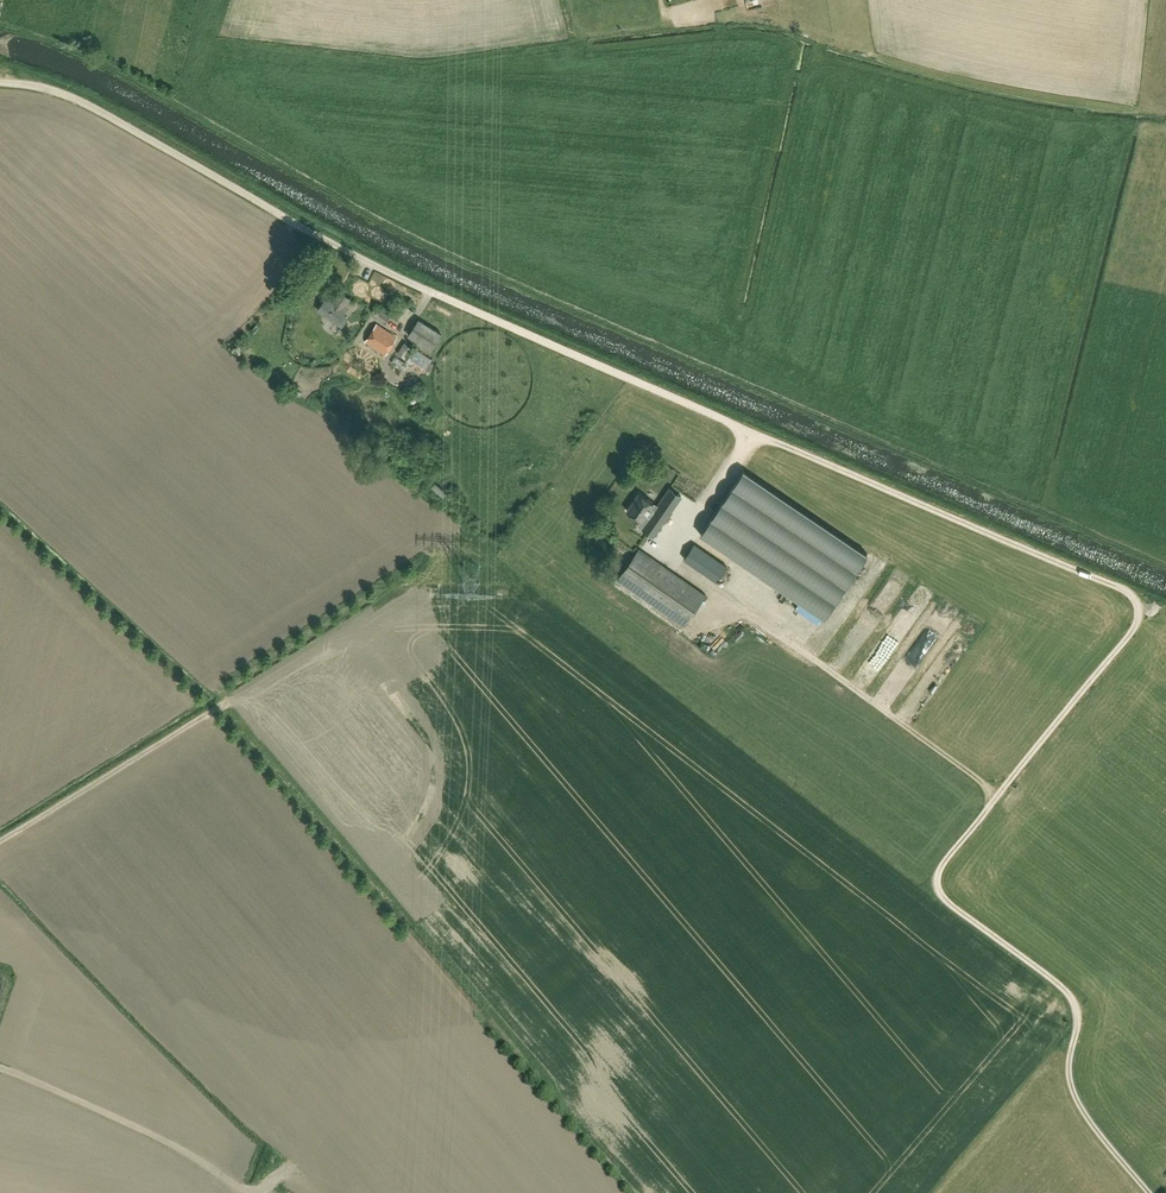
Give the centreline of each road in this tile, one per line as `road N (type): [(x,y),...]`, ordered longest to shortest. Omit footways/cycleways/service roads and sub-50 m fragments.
road 1 (track): [(1149,1192),(1075,1095),(1069,1059),(1079,1016),(1071,997),(946,902),(937,881),(942,863),(1133,631),(1134,599),(437,295)]
road 2 (unclassified): [(437,295),(80,101),(0,83)]
road 3 (track): [(996,798),(750,611)]
road 4 (track): [(271,1183),(240,1188),(170,1143),(0,1068)]
road 5 (track): [(218,707),(0,840)]

